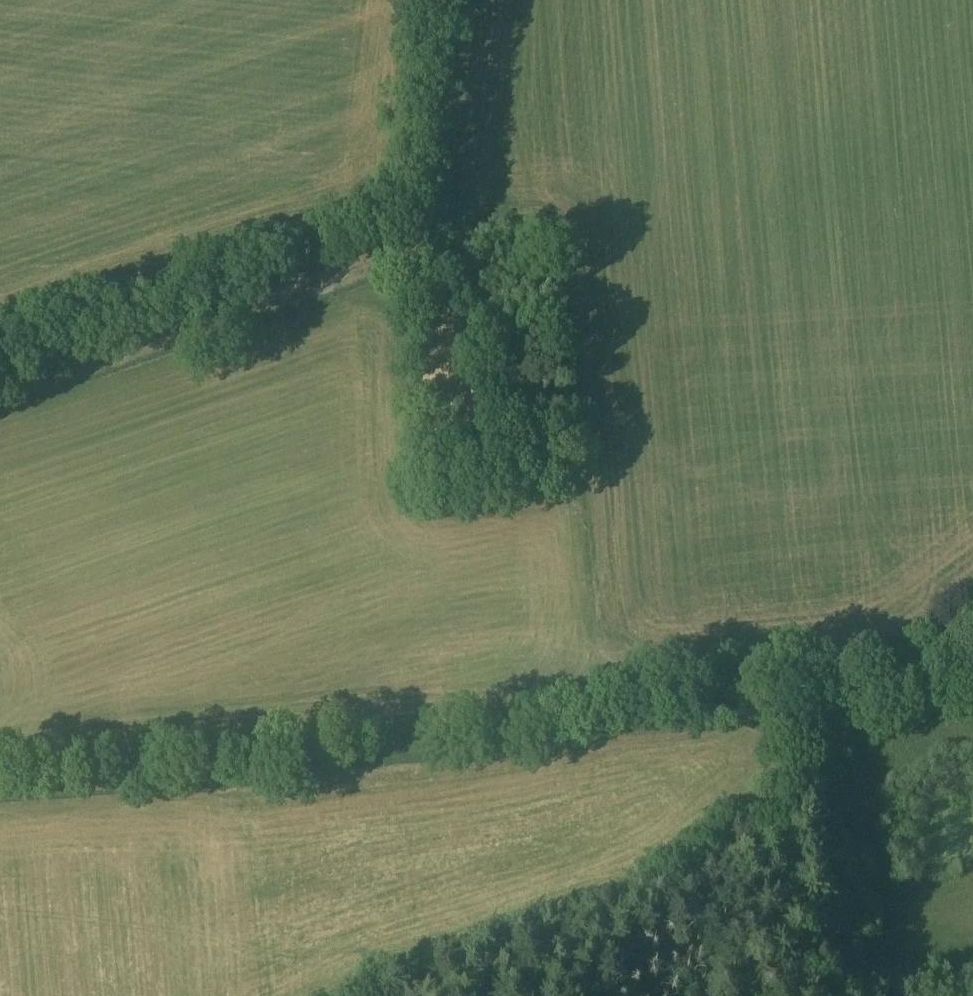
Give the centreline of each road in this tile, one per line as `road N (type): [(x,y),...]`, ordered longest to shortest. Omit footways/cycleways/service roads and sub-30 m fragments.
road 1 (track): [(548,223),(442,236),(0,392)]

